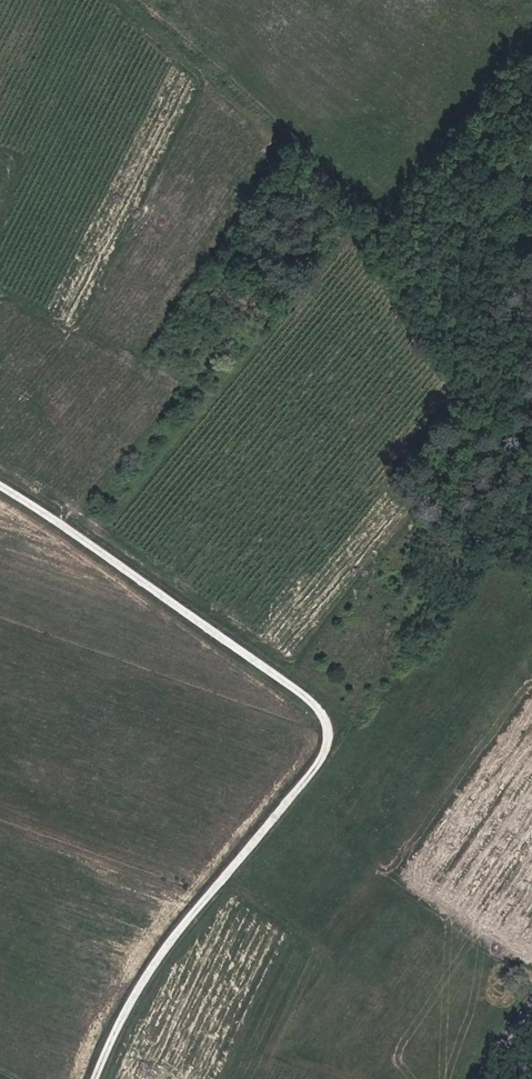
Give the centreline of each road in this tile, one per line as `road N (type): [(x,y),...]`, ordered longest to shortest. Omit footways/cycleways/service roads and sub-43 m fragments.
road 1 (track): [(92,1078),(162,947),(321,758),(328,732),(320,710),(284,680),(0,487)]

